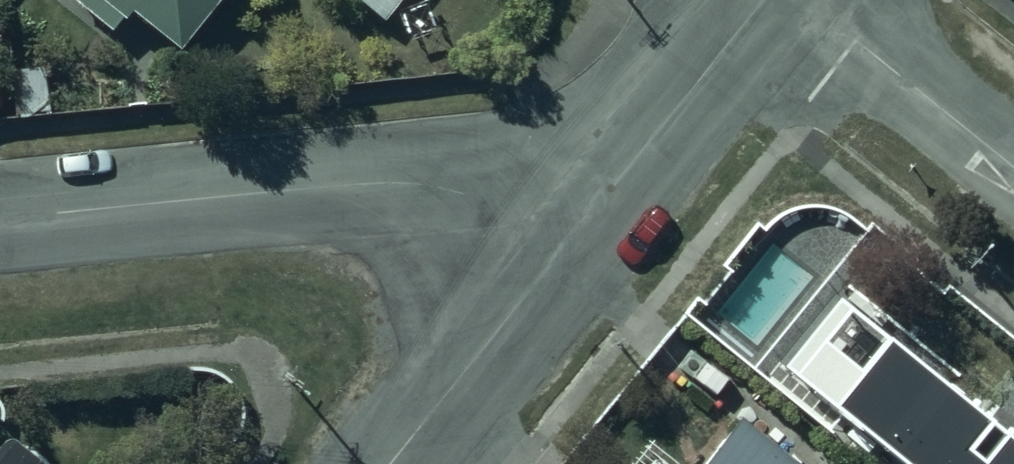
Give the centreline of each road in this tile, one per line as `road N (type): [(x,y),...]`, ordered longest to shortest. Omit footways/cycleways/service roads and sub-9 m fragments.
road 1 (residential): [(0,214),(391,177),(440,182),(558,253)]
road 2 (residential): [(763,0),(558,253)]
road 3 (residential): [(558,253),(387,463)]
road 4 (residential): [(803,0),(1013,171)]

